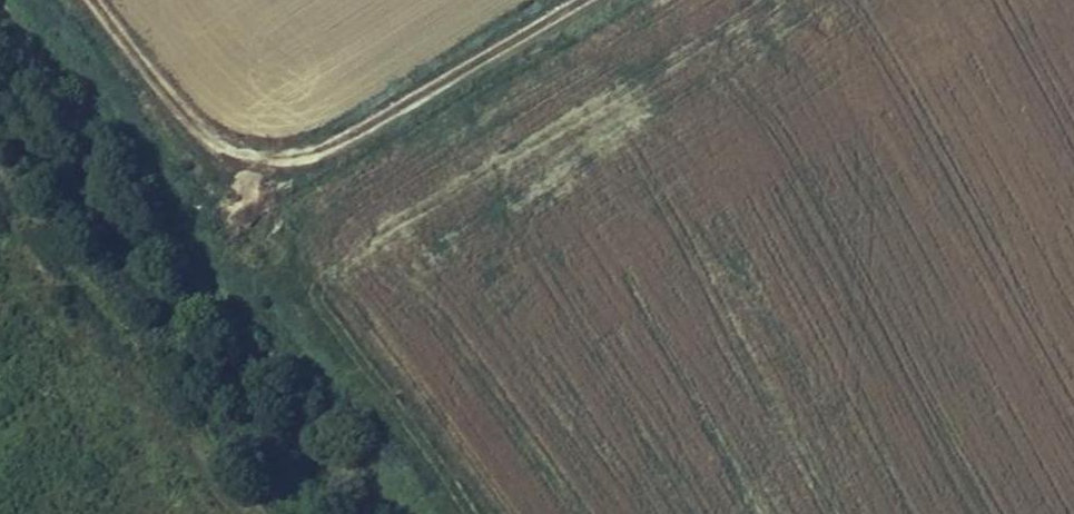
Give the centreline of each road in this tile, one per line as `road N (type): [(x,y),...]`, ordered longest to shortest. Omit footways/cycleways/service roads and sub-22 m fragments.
road 1 (track): [(88,0),(186,123),(252,168),(316,152),(577,0)]
road 2 (track): [(219,151),(234,194),(456,513)]
road 3 (track): [(0,188),(250,513)]

